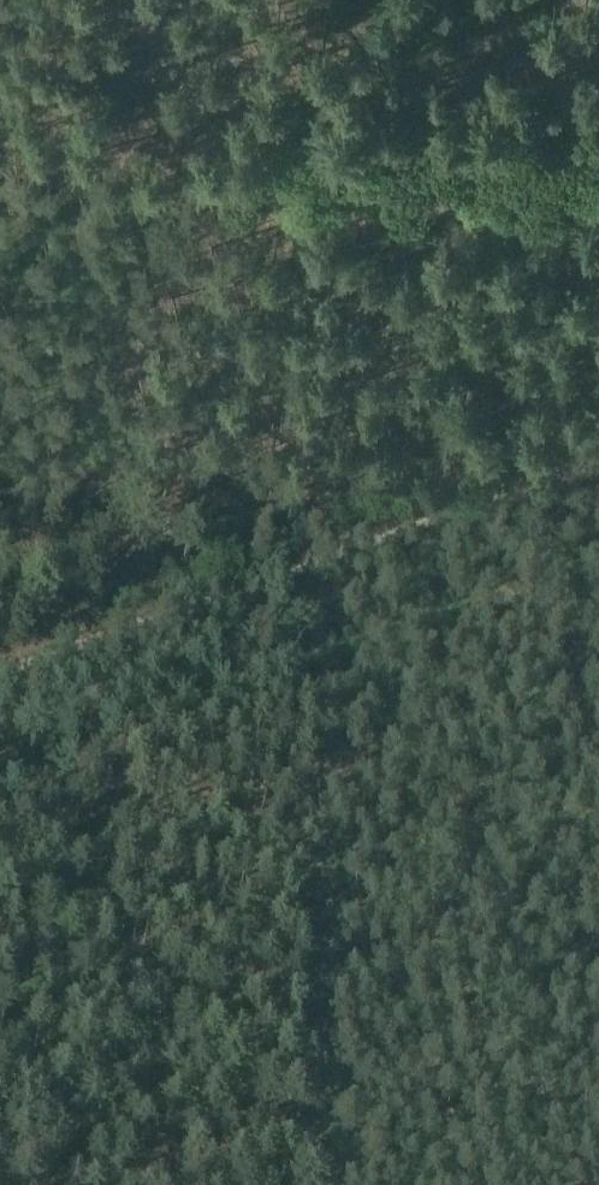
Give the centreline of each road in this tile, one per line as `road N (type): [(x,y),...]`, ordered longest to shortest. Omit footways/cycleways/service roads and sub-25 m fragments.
road 1 (track): [(598,456),(0,670)]

